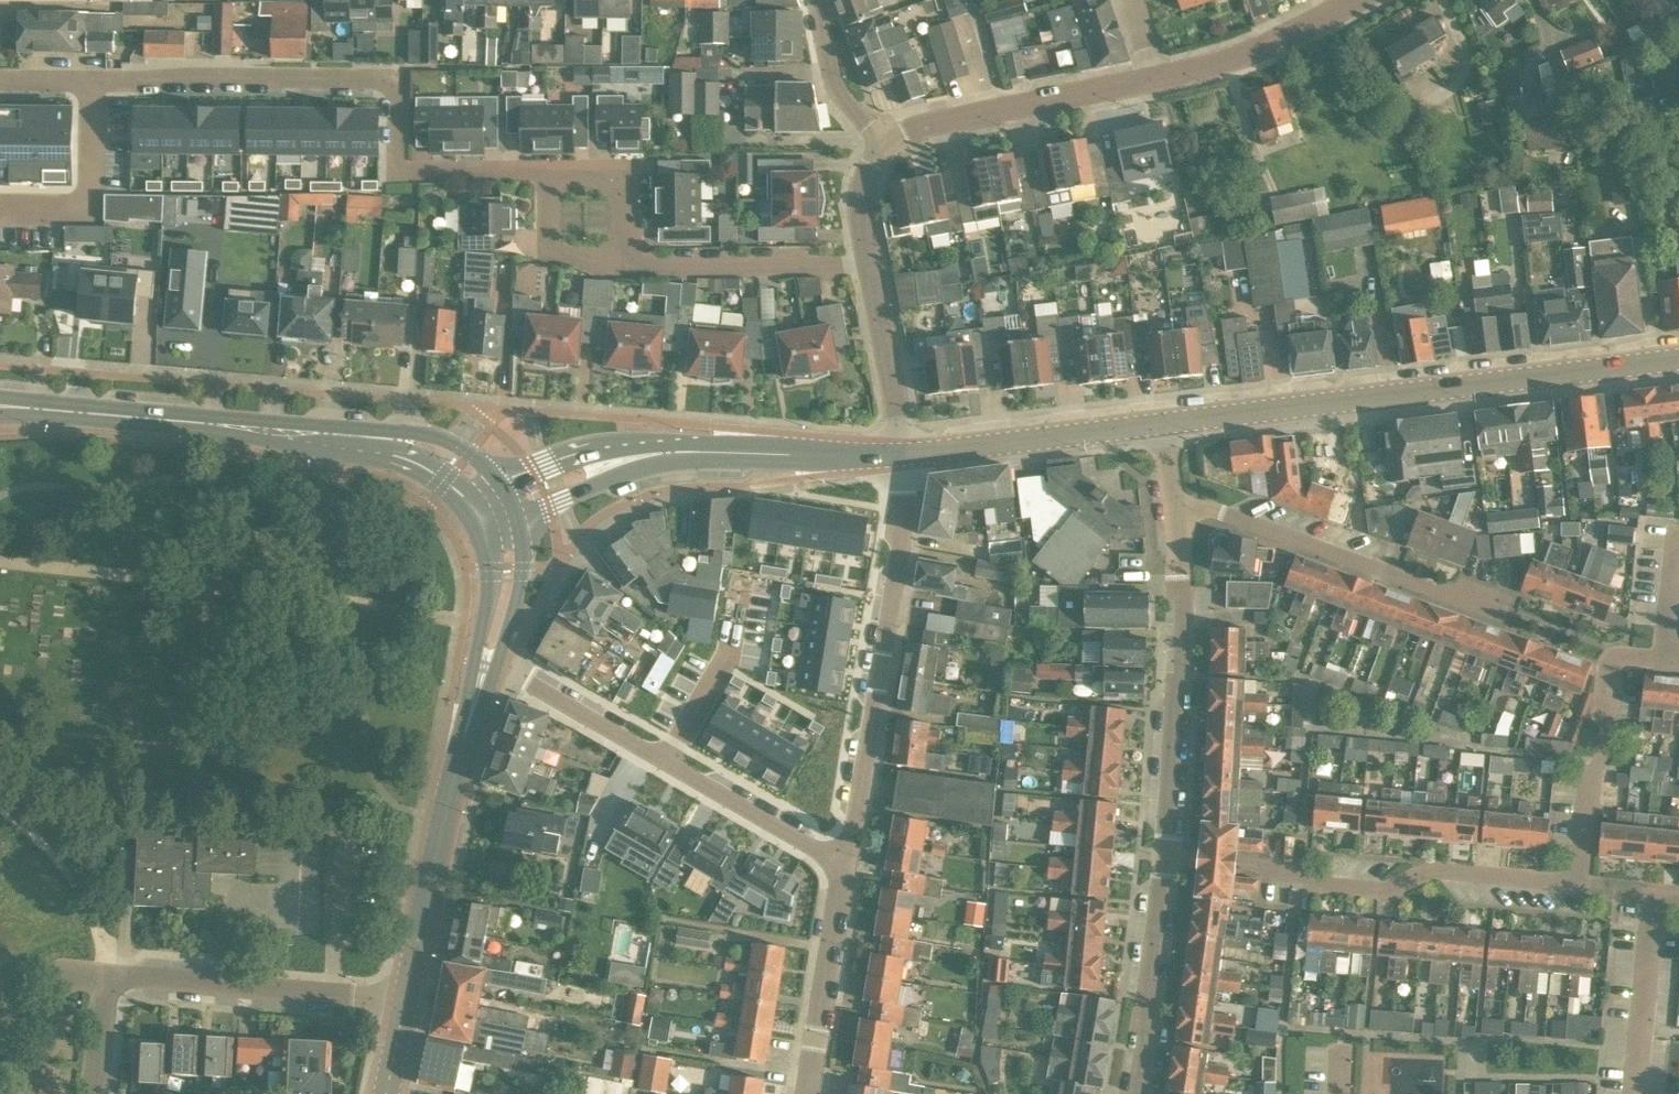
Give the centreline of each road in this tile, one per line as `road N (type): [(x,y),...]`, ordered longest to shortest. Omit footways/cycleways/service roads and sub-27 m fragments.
road 1 (residential): [(0,71),(393,78),(393,173),(548,172)]
road 2 (secondary): [(1166,425),(1678,360)]
road 3 (secondary): [(503,500),(461,463),(421,444),(49,411)]
road 4 (residential): [(1584,884),(1440,873),(1398,892),(1304,882),(1236,856),(1168,850)]
road 5 (secondary): [(914,453),(690,451),(612,464),(503,500)]
road 6 (residential): [(95,1093),(106,984),(117,977),(408,999)]
road 7 (residential): [(847,860),(914,453)]
road 8 (residential): [(847,860),(488,666)]
road 9 (residential): [(1501,613),(1213,511),(1174,512)]
road 10 (tertiary): [(408,999),(488,666)]
road 11 (residential): [(1168,850),(1179,639),(1174,512)]
road 12 (residential): [(876,139),(1151,78)]
road 13 (secondary): [(914,453),(1166,425)]
road 14 (residential): [(614,262),(867,260)]
road 15 (residential): [(1143,1093),(1168,850)]
road 16 (residential): [(810,1093),(847,860)]
road 17 (residential): [(1151,78),(1250,53),(1351,0)]
road 18 (residential): [(914,453),(867,260)]
road 19 (residential): [(1634,1093),(1655,901)]
road 20 (tertiary): [(488,666),(511,568),(503,500)]
road 21 (residential): [(876,139),(841,100),(813,0)]
road 22 (residential): [(548,172),(613,171),(614,262)]
road 23 (residential): [(548,172),(549,262),(614,262)]
road 24 (residential): [(1610,740),(1593,781),(1584,884)]
road 25 (residential): [(1610,740),(1619,653),(1665,658)]
road 26 (residential): [(867,260),(859,204),(876,139)]

